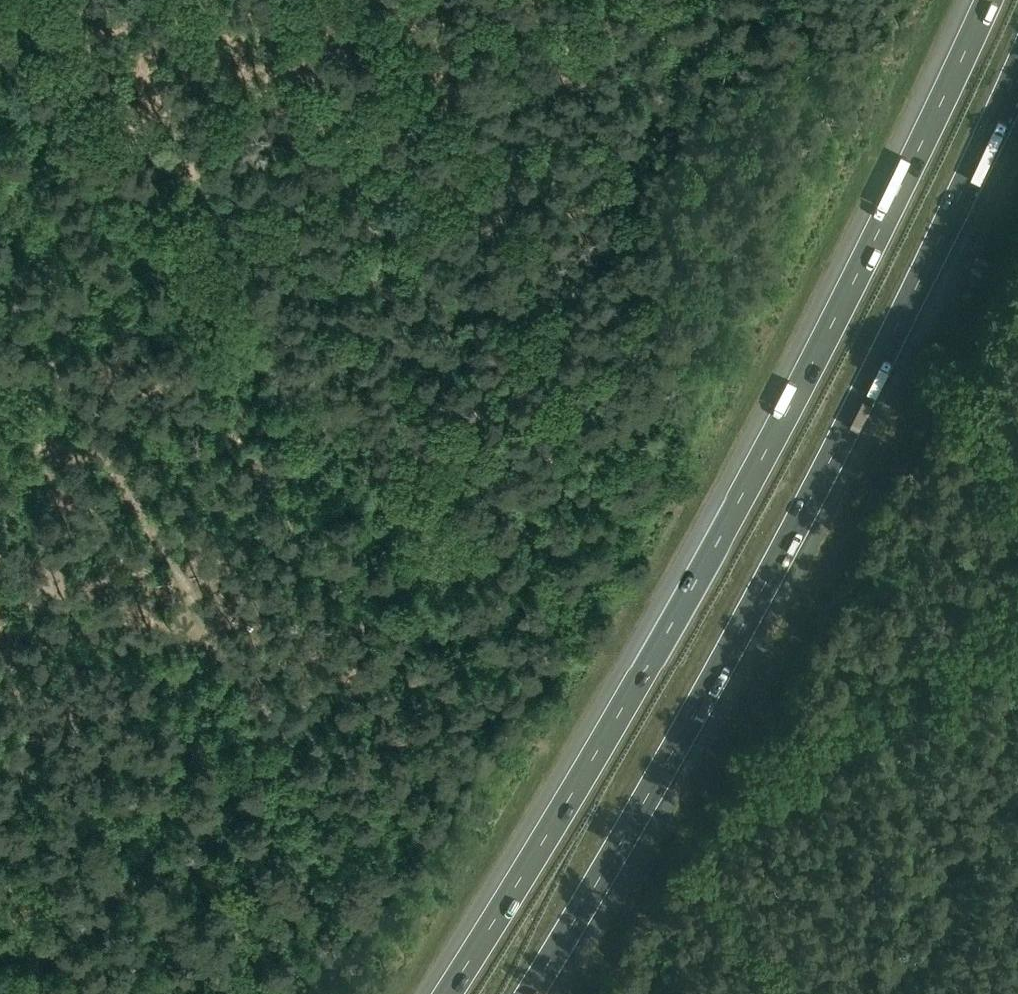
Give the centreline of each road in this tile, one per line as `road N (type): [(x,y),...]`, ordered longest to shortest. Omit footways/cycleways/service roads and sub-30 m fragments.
road 1 (motorway): [(988,0),(719,537),(446,993)]
road 2 (motorway): [(533,993),(751,615),(1017,73)]
road 3 (track): [(349,844),(0,277)]
road 4 (track): [(458,557),(417,529),(0,99)]
road 5 (track): [(219,639),(103,630),(60,638),(0,677)]
road 6 (track): [(1017,263),(987,327),(976,372),(979,395),(1017,456)]

